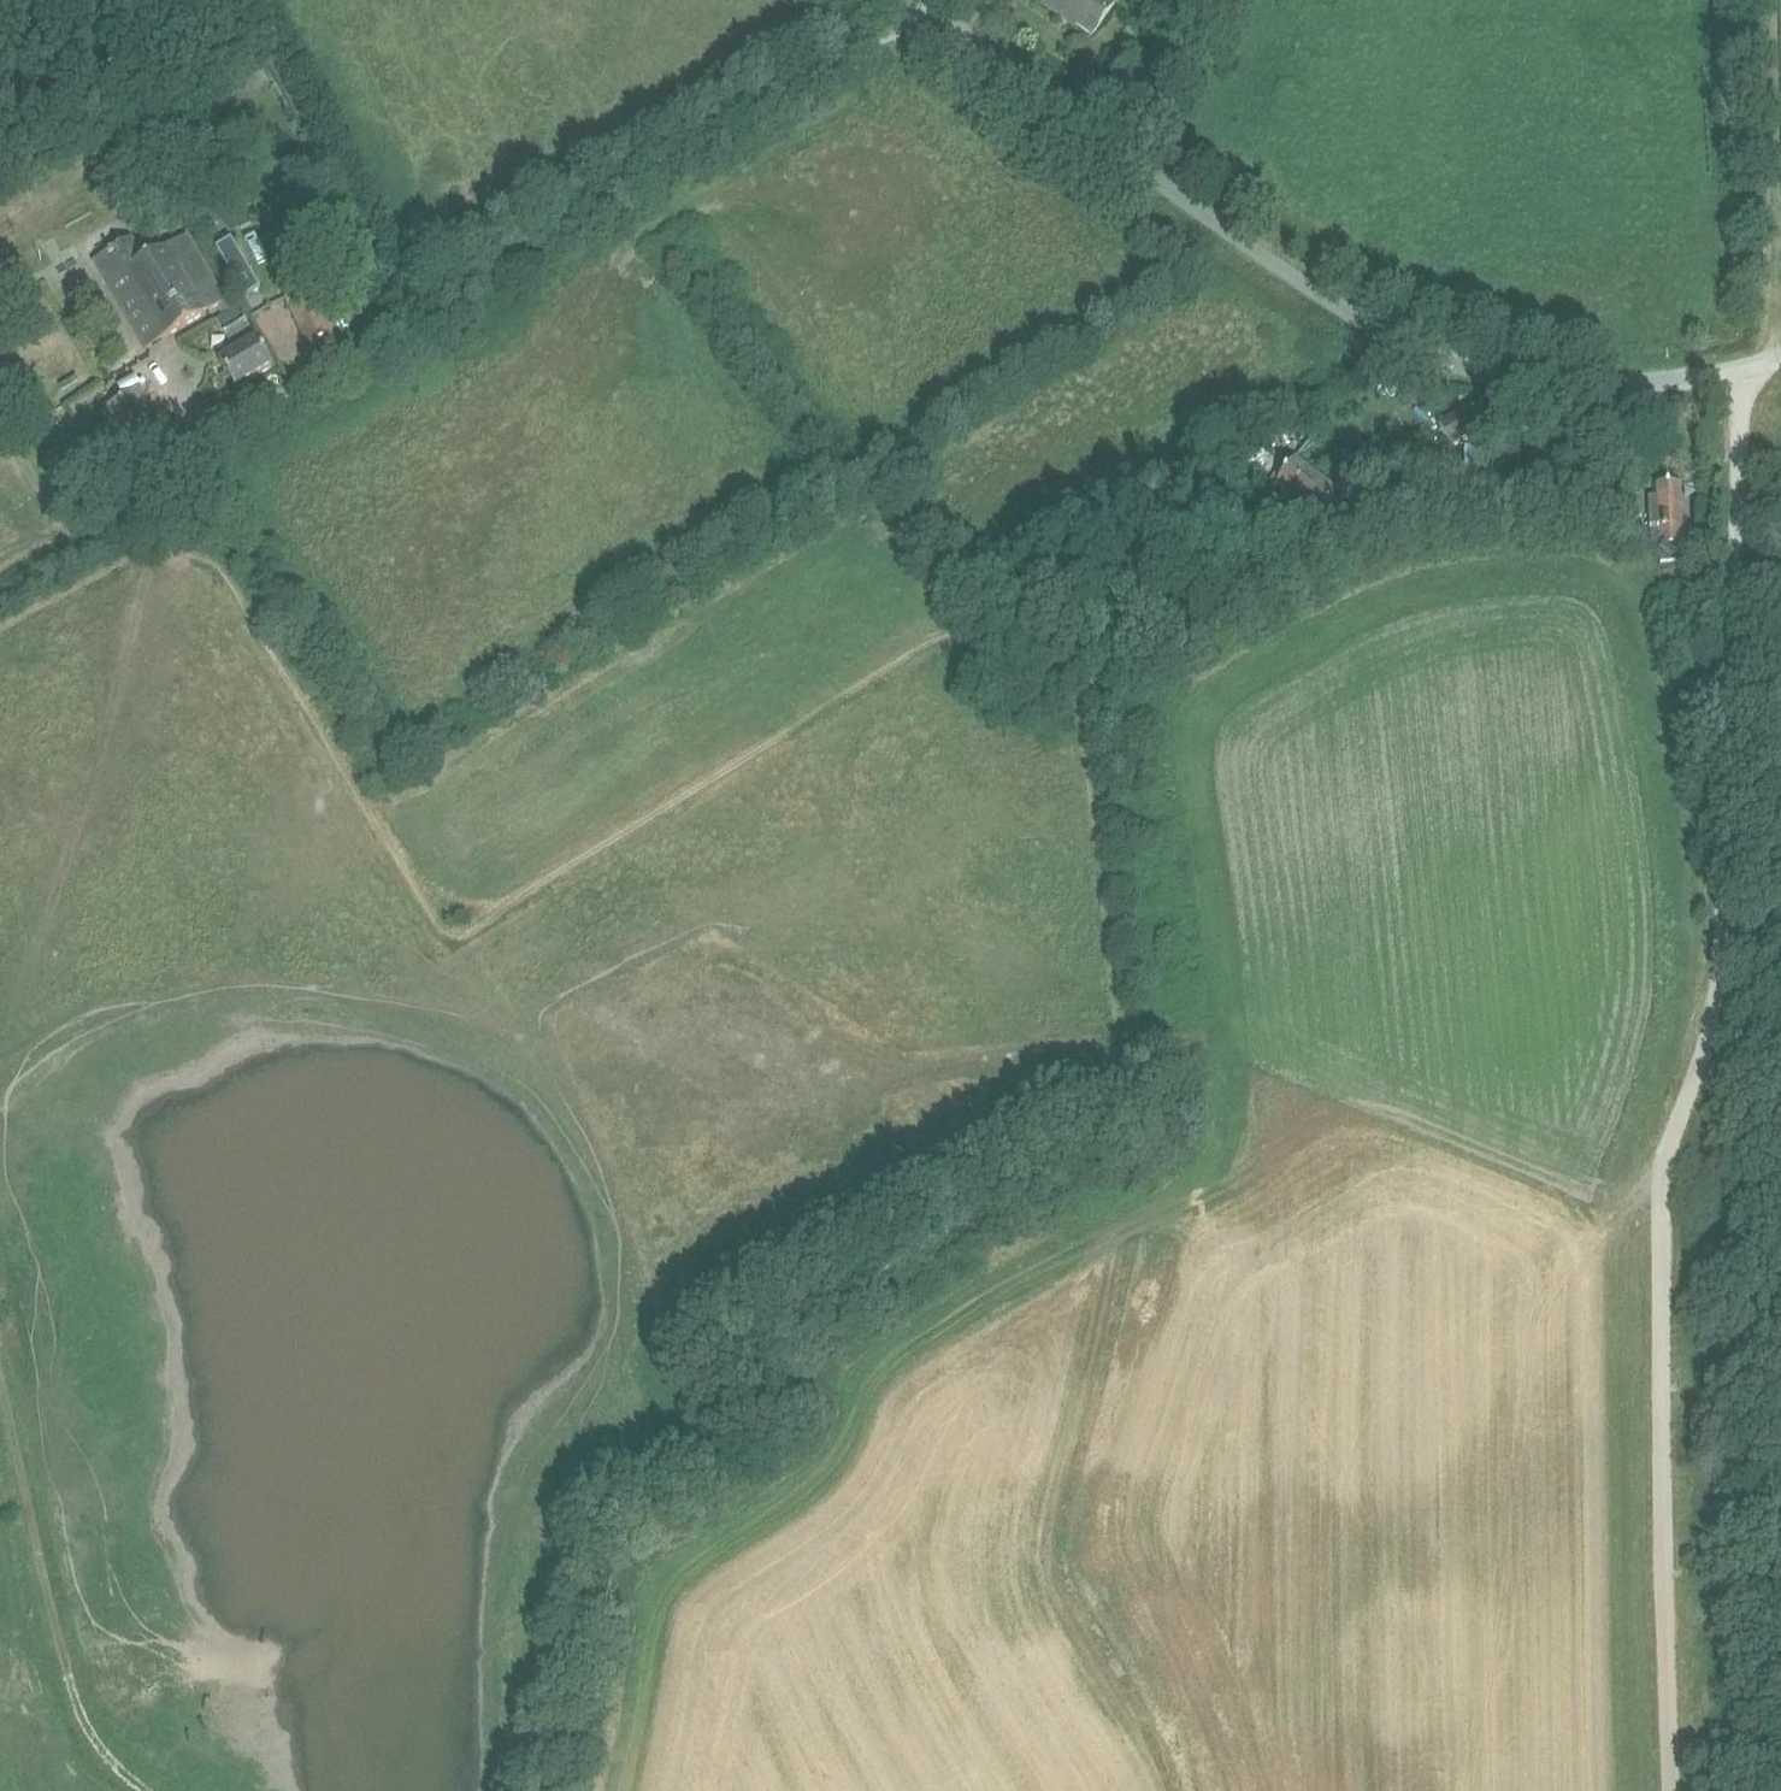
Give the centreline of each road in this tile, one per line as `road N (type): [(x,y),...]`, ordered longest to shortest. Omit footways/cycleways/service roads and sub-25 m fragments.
road 1 (track): [(1105,683),(996,677),(956,639),(941,637),(457,939),(216,562),(161,546),(0,632)]
road 2 (track): [(1735,376),(1712,1033),(1679,1123),(1661,1220),(1672,1790)]
road 3 (track): [(526,1790),(571,1560),(615,1507),(750,1438),(734,1321),(1106,1095),(1105,683)]
road 4 (unclassified): [(1780,360),(1735,376),(1622,384),(1530,382),(1440,361),(1353,320),(906,0)]
road 5 (track): [(172,1790),(99,1753),(73,1677),(0,1342)]
road 6 (track): [(0,255),(117,186),(119,128),(144,0)]

